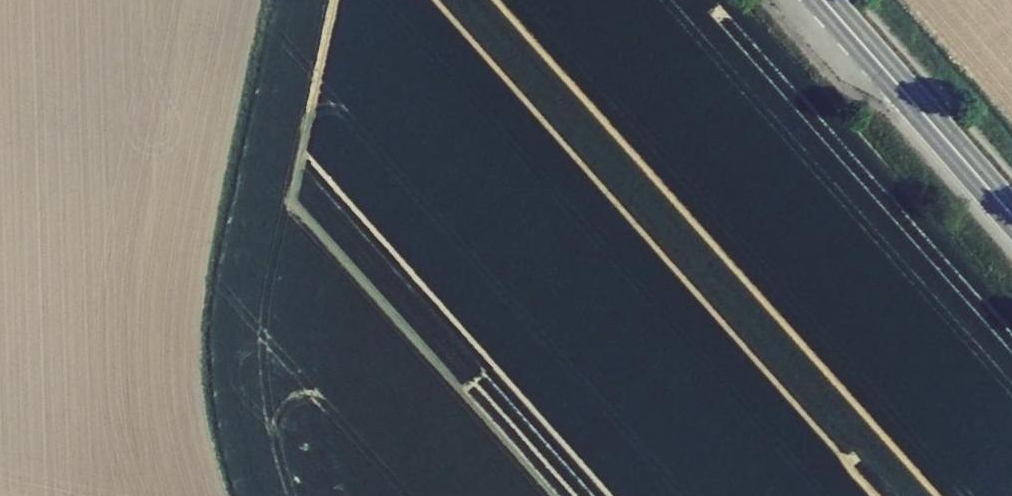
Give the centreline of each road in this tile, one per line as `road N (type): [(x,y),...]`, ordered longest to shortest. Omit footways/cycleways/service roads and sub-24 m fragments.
road 1 (primary): [(822,0),(1011,217)]

